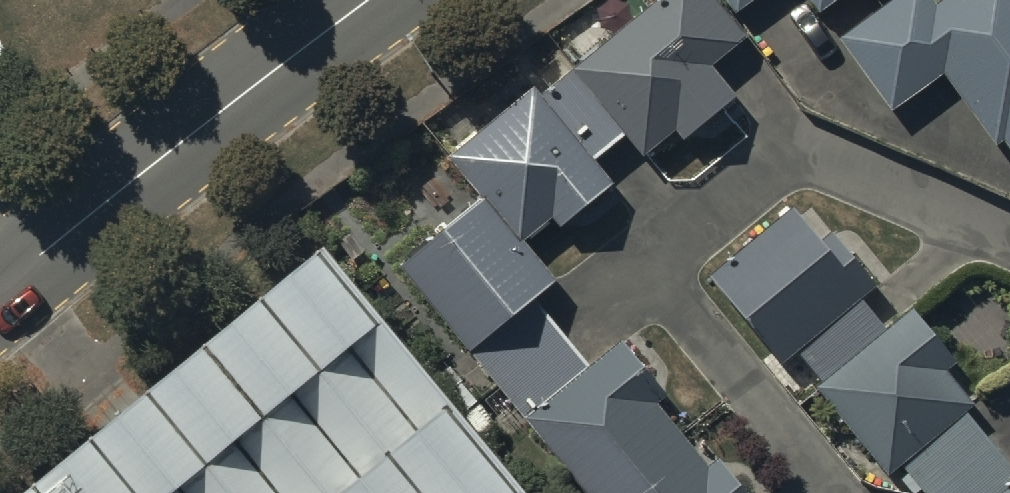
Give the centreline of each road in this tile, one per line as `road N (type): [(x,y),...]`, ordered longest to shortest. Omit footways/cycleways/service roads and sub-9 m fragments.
road 1 (unclassified): [(0,289),(366,0)]

